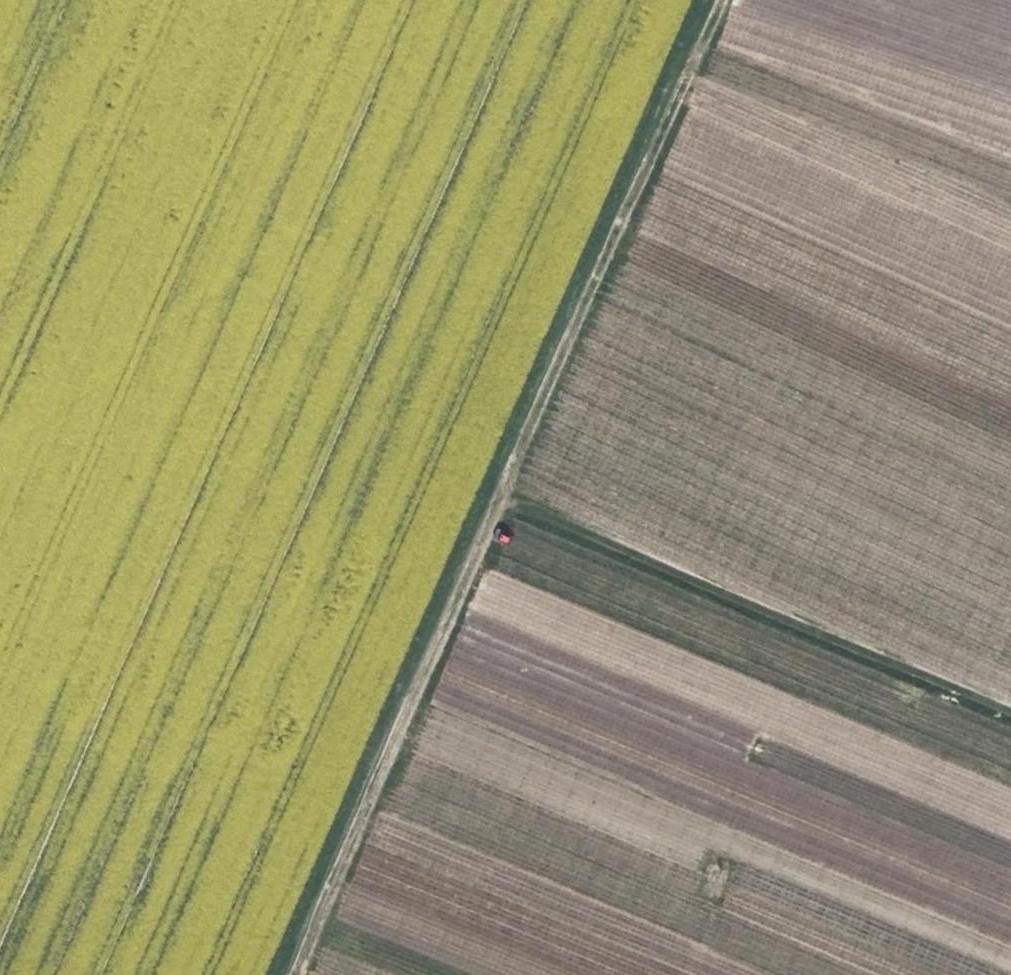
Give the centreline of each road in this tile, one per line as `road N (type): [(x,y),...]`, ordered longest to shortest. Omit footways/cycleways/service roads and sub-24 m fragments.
road 1 (track): [(289,974),(712,0)]
road 2 (track): [(499,490),(1010,702)]

